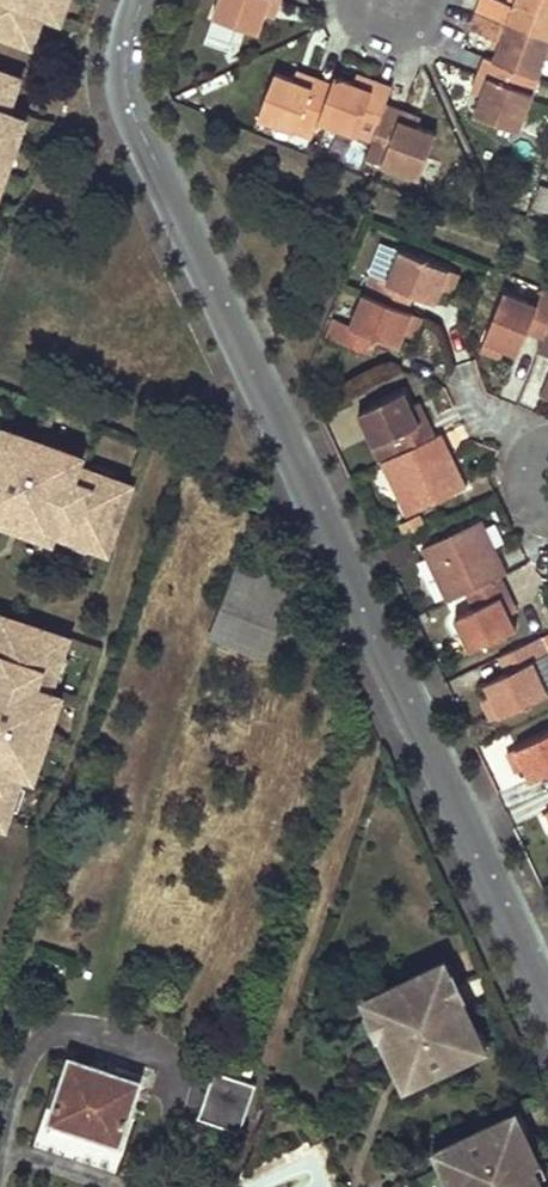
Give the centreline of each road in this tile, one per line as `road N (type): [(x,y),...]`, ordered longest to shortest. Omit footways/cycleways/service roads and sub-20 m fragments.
road 1 (tertiary): [(137,0),(121,61),(127,106),(547,1006)]
road 2 (residential): [(547,443),(534,438),(513,502),(547,518)]

